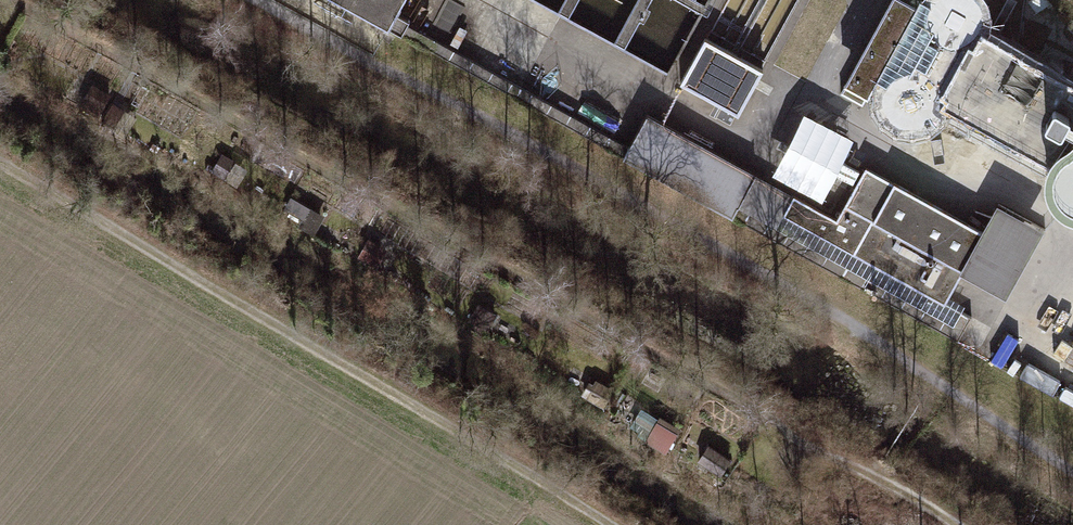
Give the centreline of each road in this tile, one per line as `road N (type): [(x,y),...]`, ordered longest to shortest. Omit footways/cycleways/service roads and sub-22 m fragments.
road 1 (track): [(21,0),(876,466),(969,524)]
road 2 (track): [(0,166),(619,524)]

